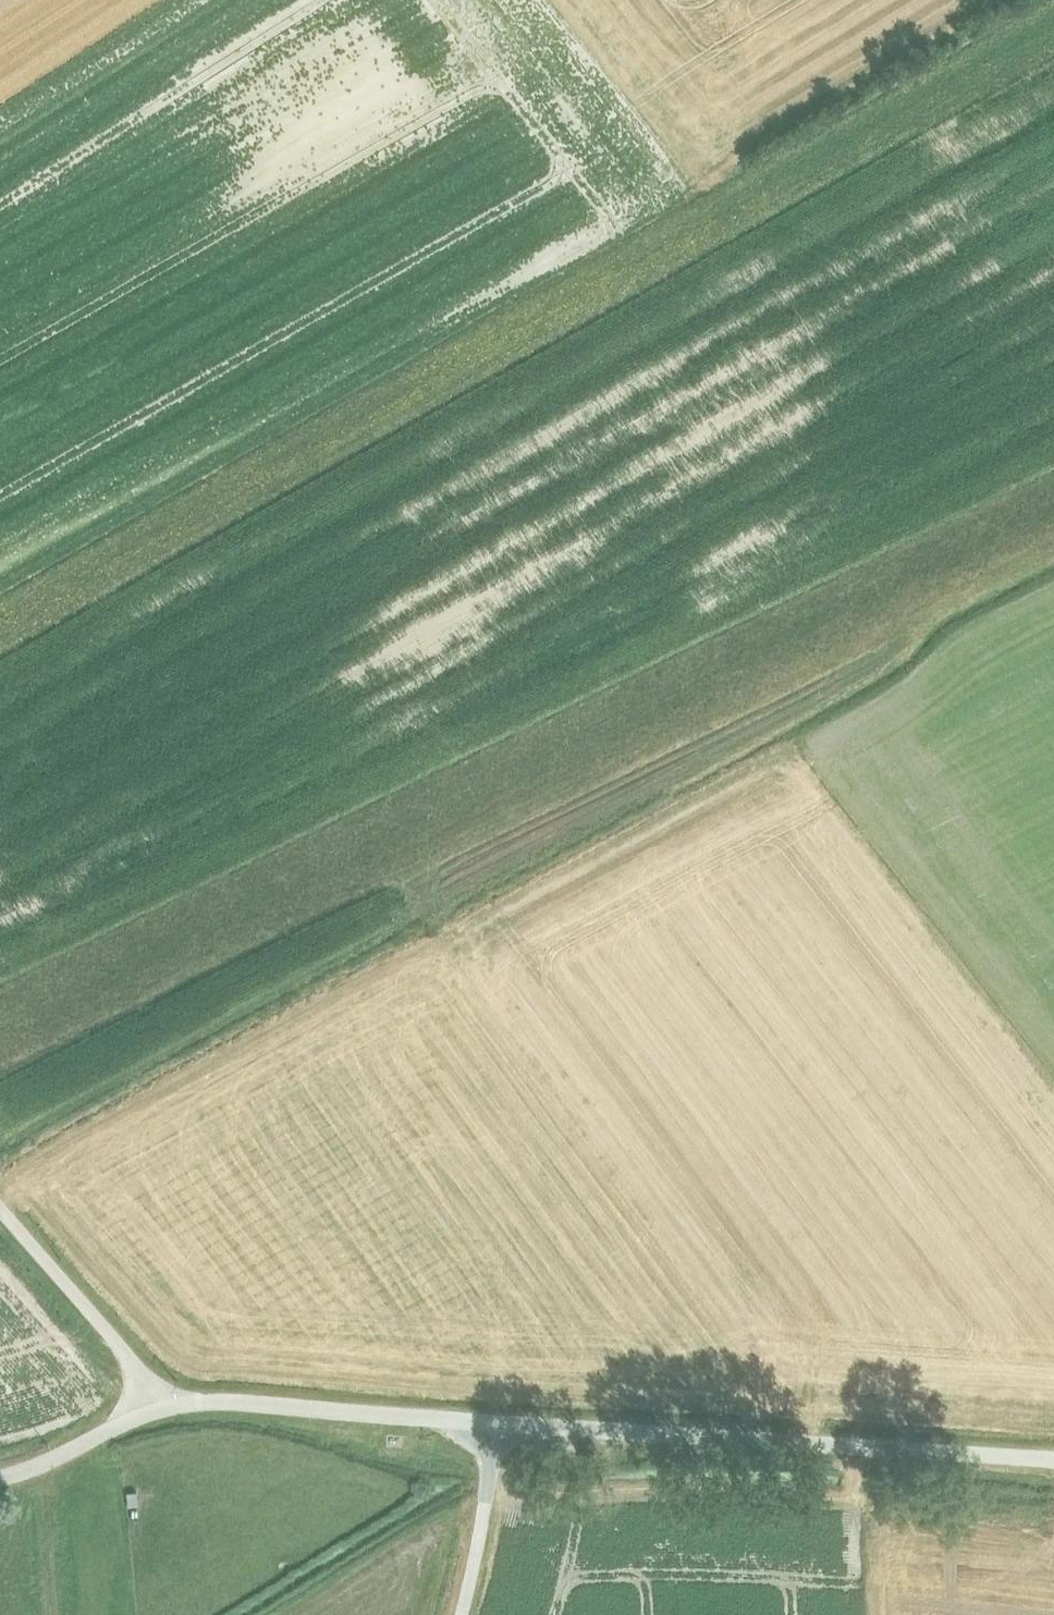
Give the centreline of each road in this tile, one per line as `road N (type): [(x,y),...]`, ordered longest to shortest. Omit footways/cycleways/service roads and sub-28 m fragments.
road 1 (residential): [(498,1423),(1053,1459)]
road 2 (unclassified): [(158,1407),(206,1402),(498,1423)]
road 3 (unclassified): [(158,1407),(147,1378),(0,1211)]
road 4 (unclassified): [(498,1423),(461,1614)]
road 5 (unclassified): [(0,1477),(56,1461),(158,1407)]

